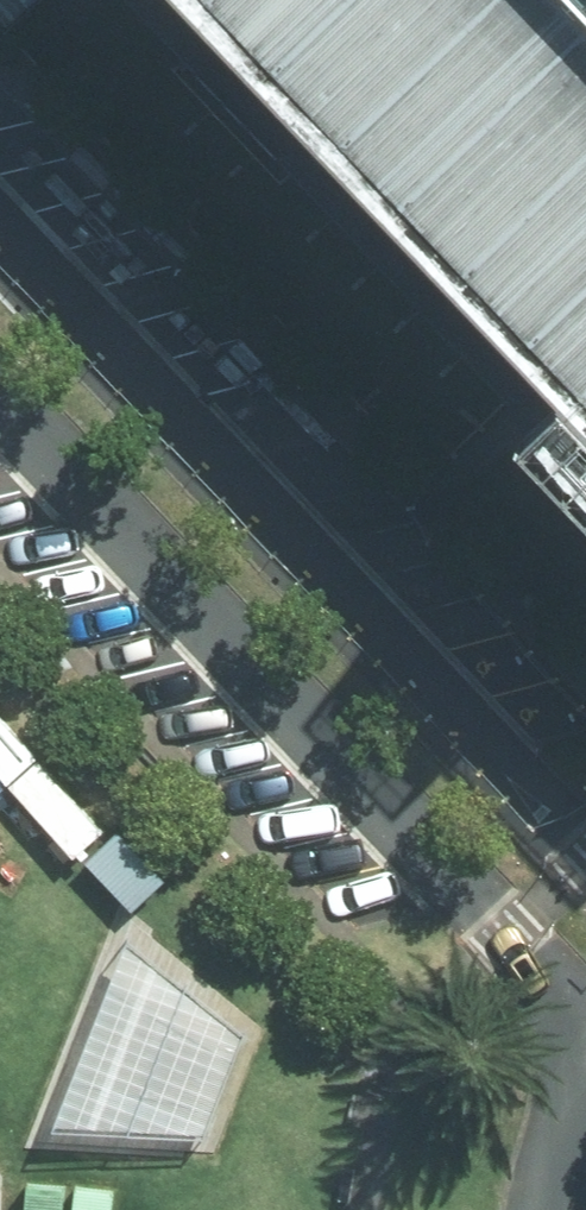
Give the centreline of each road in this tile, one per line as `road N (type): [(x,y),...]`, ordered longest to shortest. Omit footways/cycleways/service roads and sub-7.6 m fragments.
road 1 (unclassified): [(585,1040),(0,401)]
road 2 (unclassified): [(0,241),(585,854)]
road 3 (unclassified): [(540,1209),(547,1172),(585,1081)]

